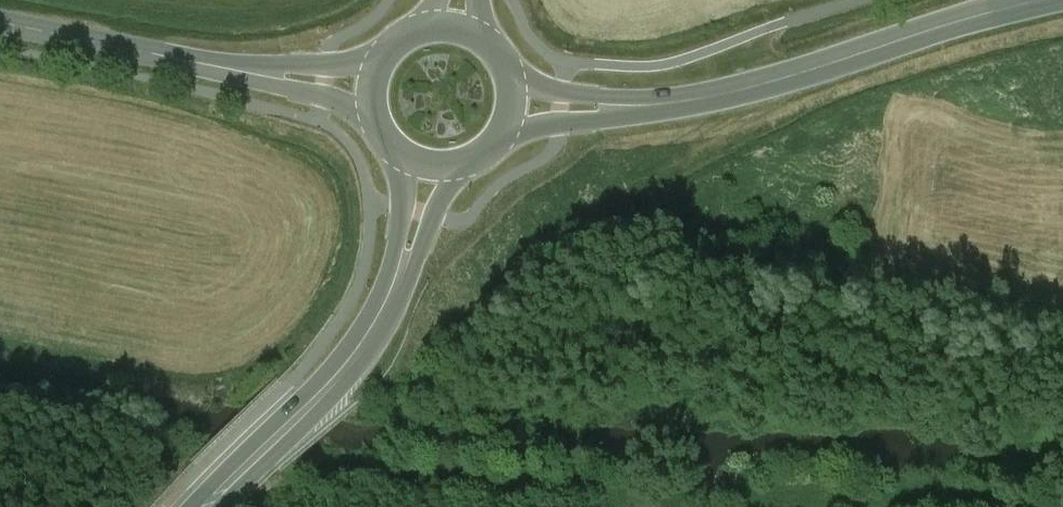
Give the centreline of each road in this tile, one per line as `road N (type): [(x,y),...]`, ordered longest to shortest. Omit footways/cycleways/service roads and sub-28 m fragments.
road 1 (tertiary): [(0,24),(371,89)]
road 2 (secondary): [(512,105),(659,106),(861,55)]
road 3 (secondary): [(329,389),(391,299),(430,167)]
road 4 (secondary): [(1045,0),(861,55)]
road 5 (secondary): [(329,389),(208,506)]

